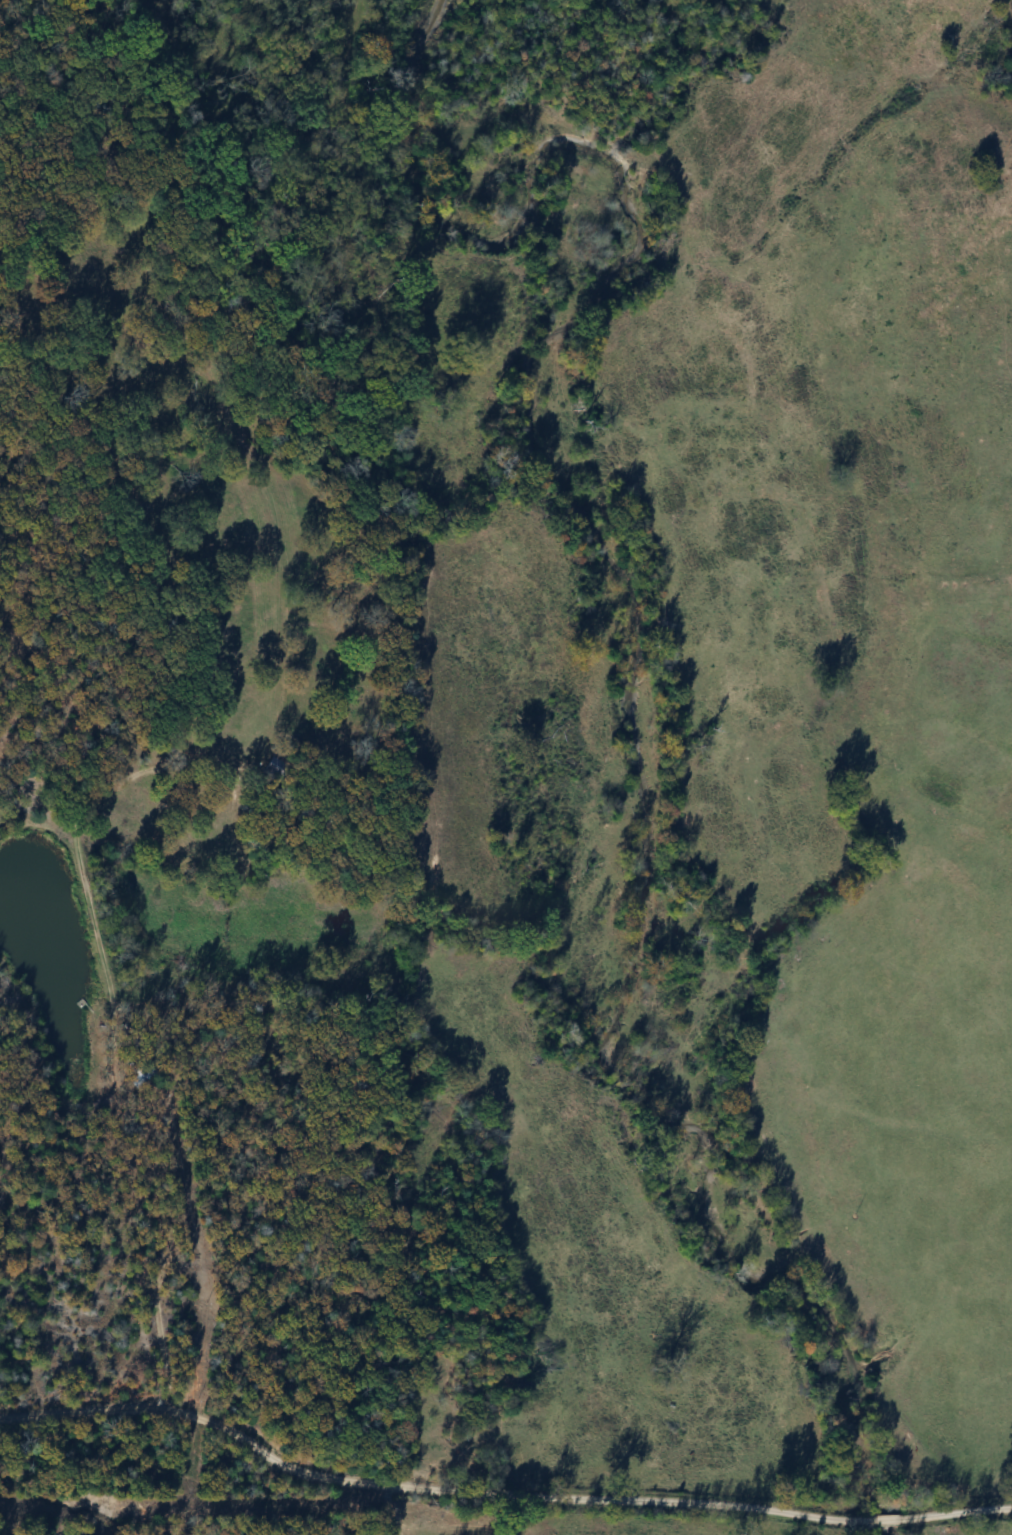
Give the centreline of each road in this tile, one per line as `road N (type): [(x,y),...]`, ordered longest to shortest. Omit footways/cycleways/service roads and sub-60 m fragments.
road 1 (residential): [(1011,1512),(855,1526),(689,1506),(505,1497),(310,1479),(217,1423),(175,1410),(0,1419)]

